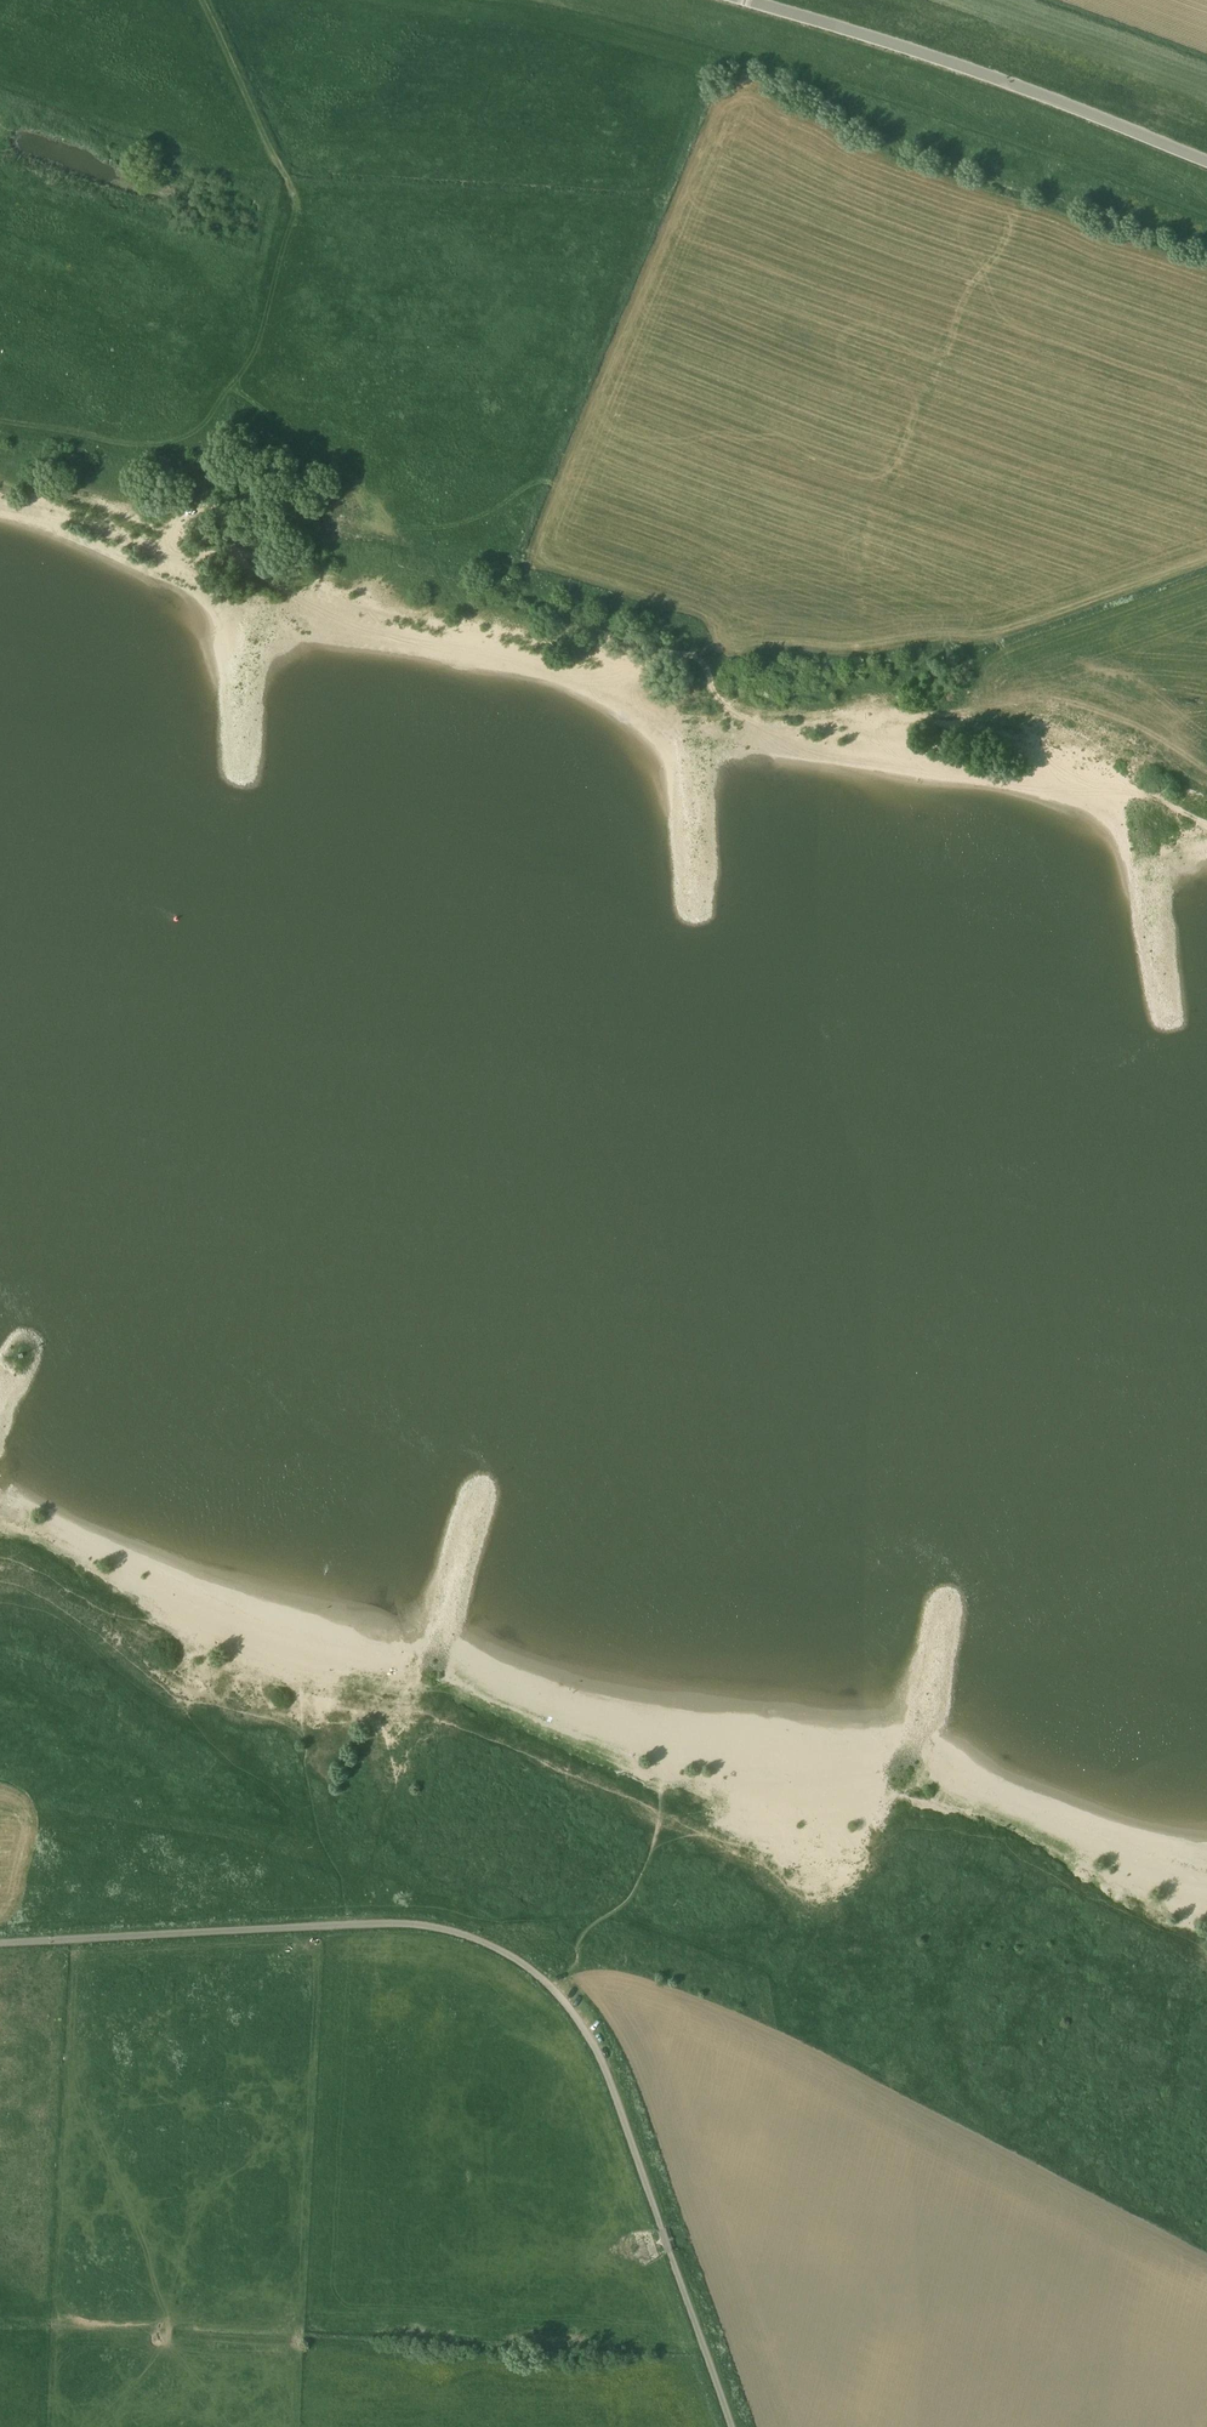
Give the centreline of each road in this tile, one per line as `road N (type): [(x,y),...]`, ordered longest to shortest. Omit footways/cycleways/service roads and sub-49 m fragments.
road 1 (unclassified): [(730,2426),(597,2049),(561,1998),(519,1960),(422,1924),(0,1943)]
road 2 (unclassified): [(1206,163),(908,52),(732,0)]

